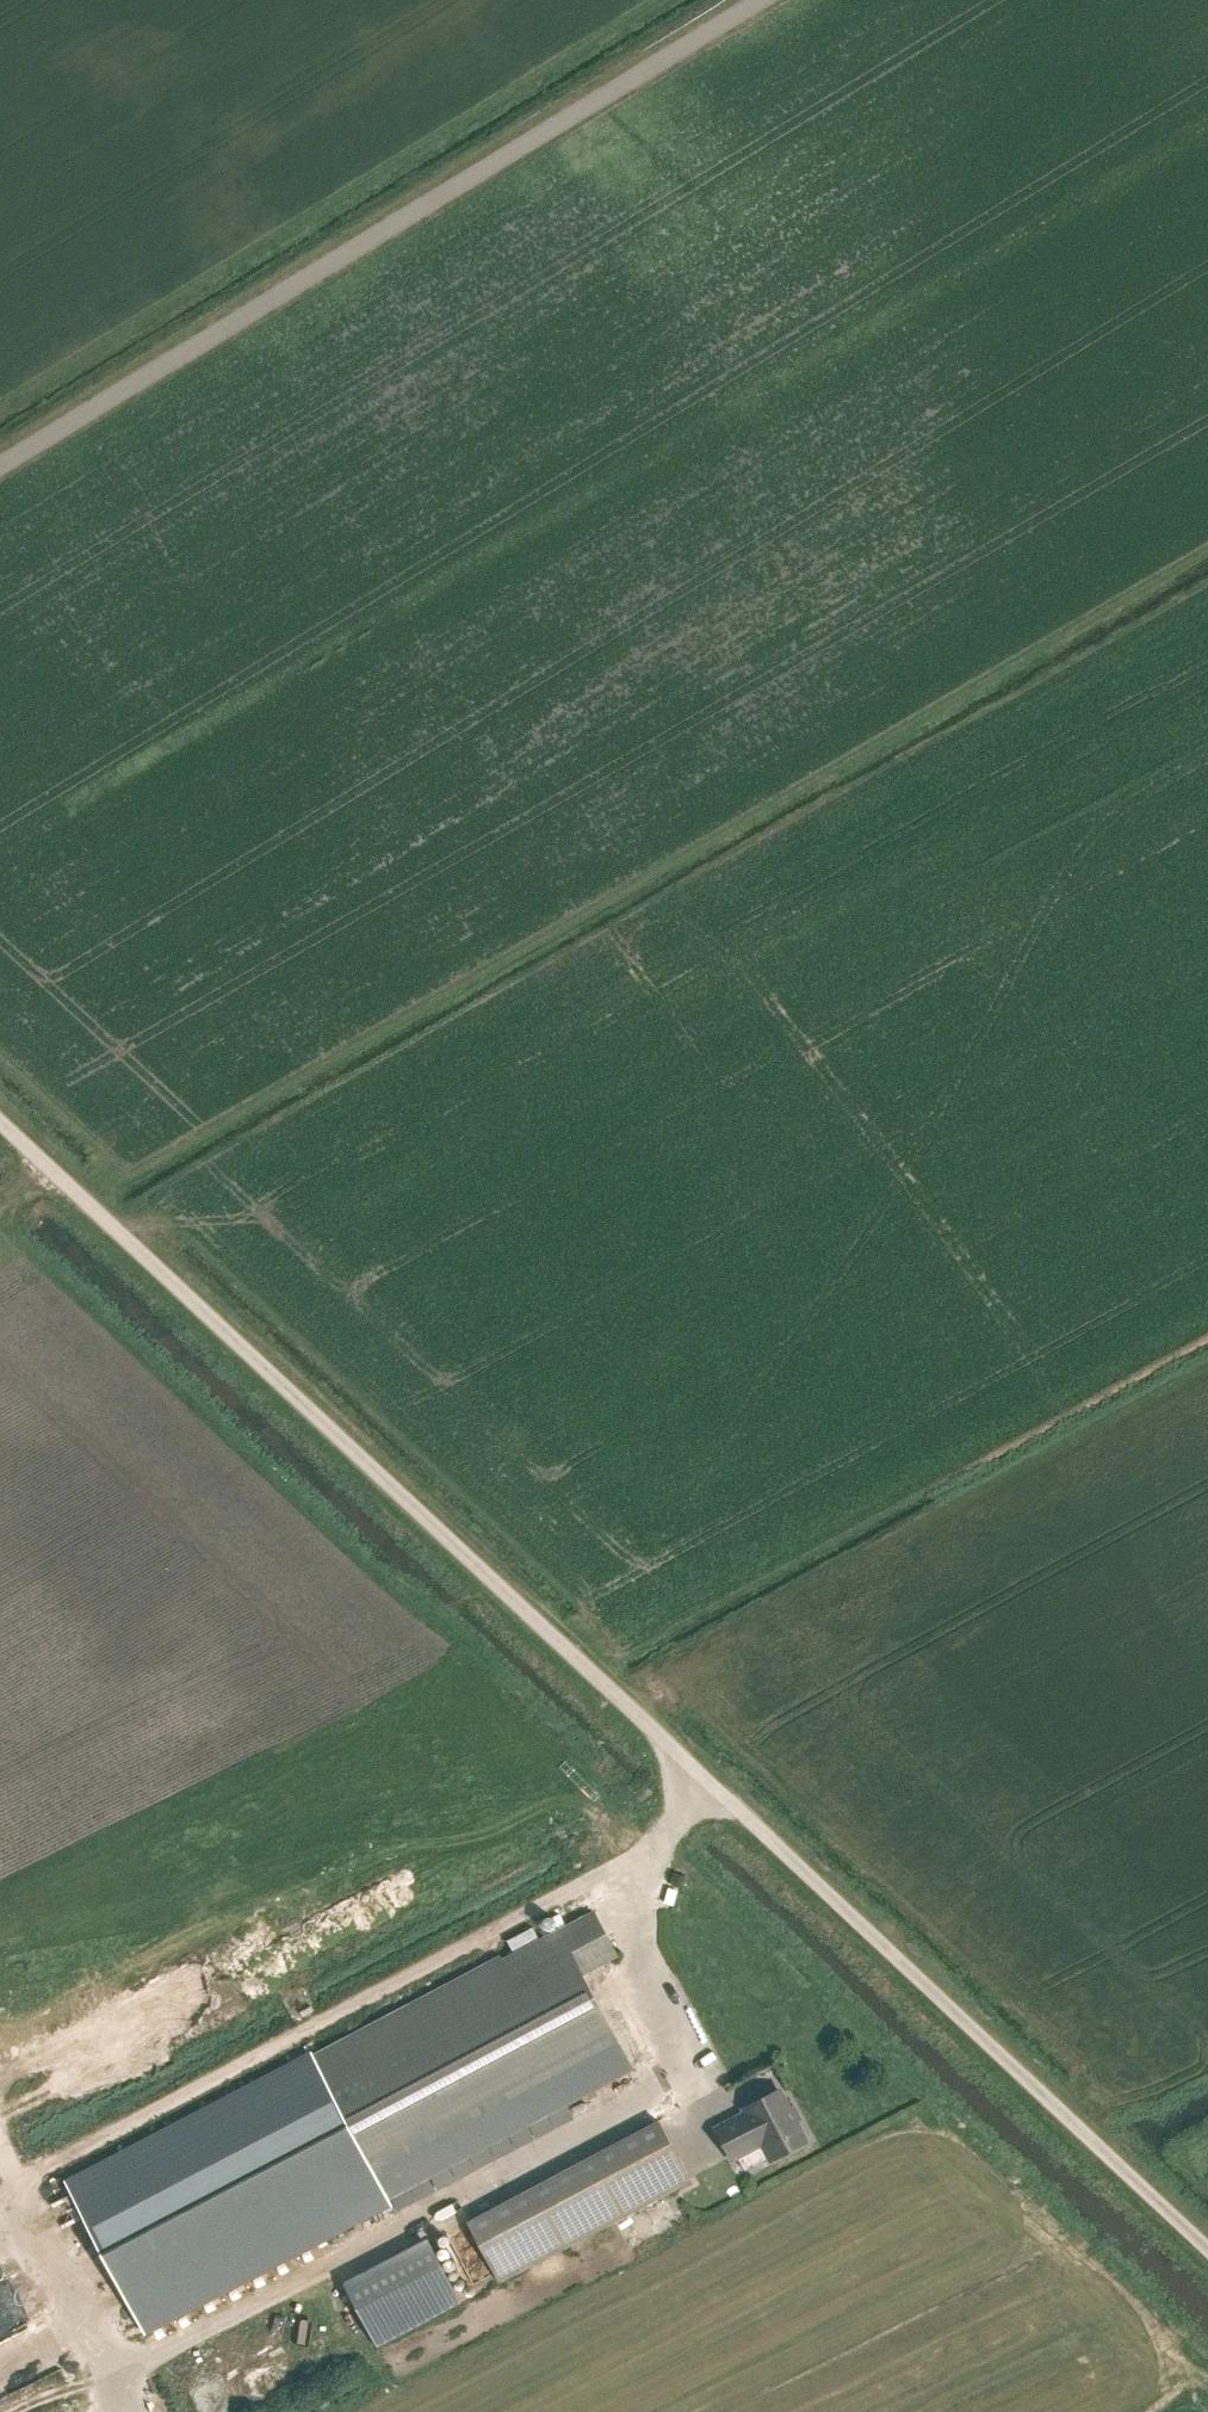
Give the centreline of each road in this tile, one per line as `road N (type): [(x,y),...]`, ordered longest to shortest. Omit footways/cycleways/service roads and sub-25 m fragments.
road 1 (unclassified): [(1207,2248),(0,1123)]

